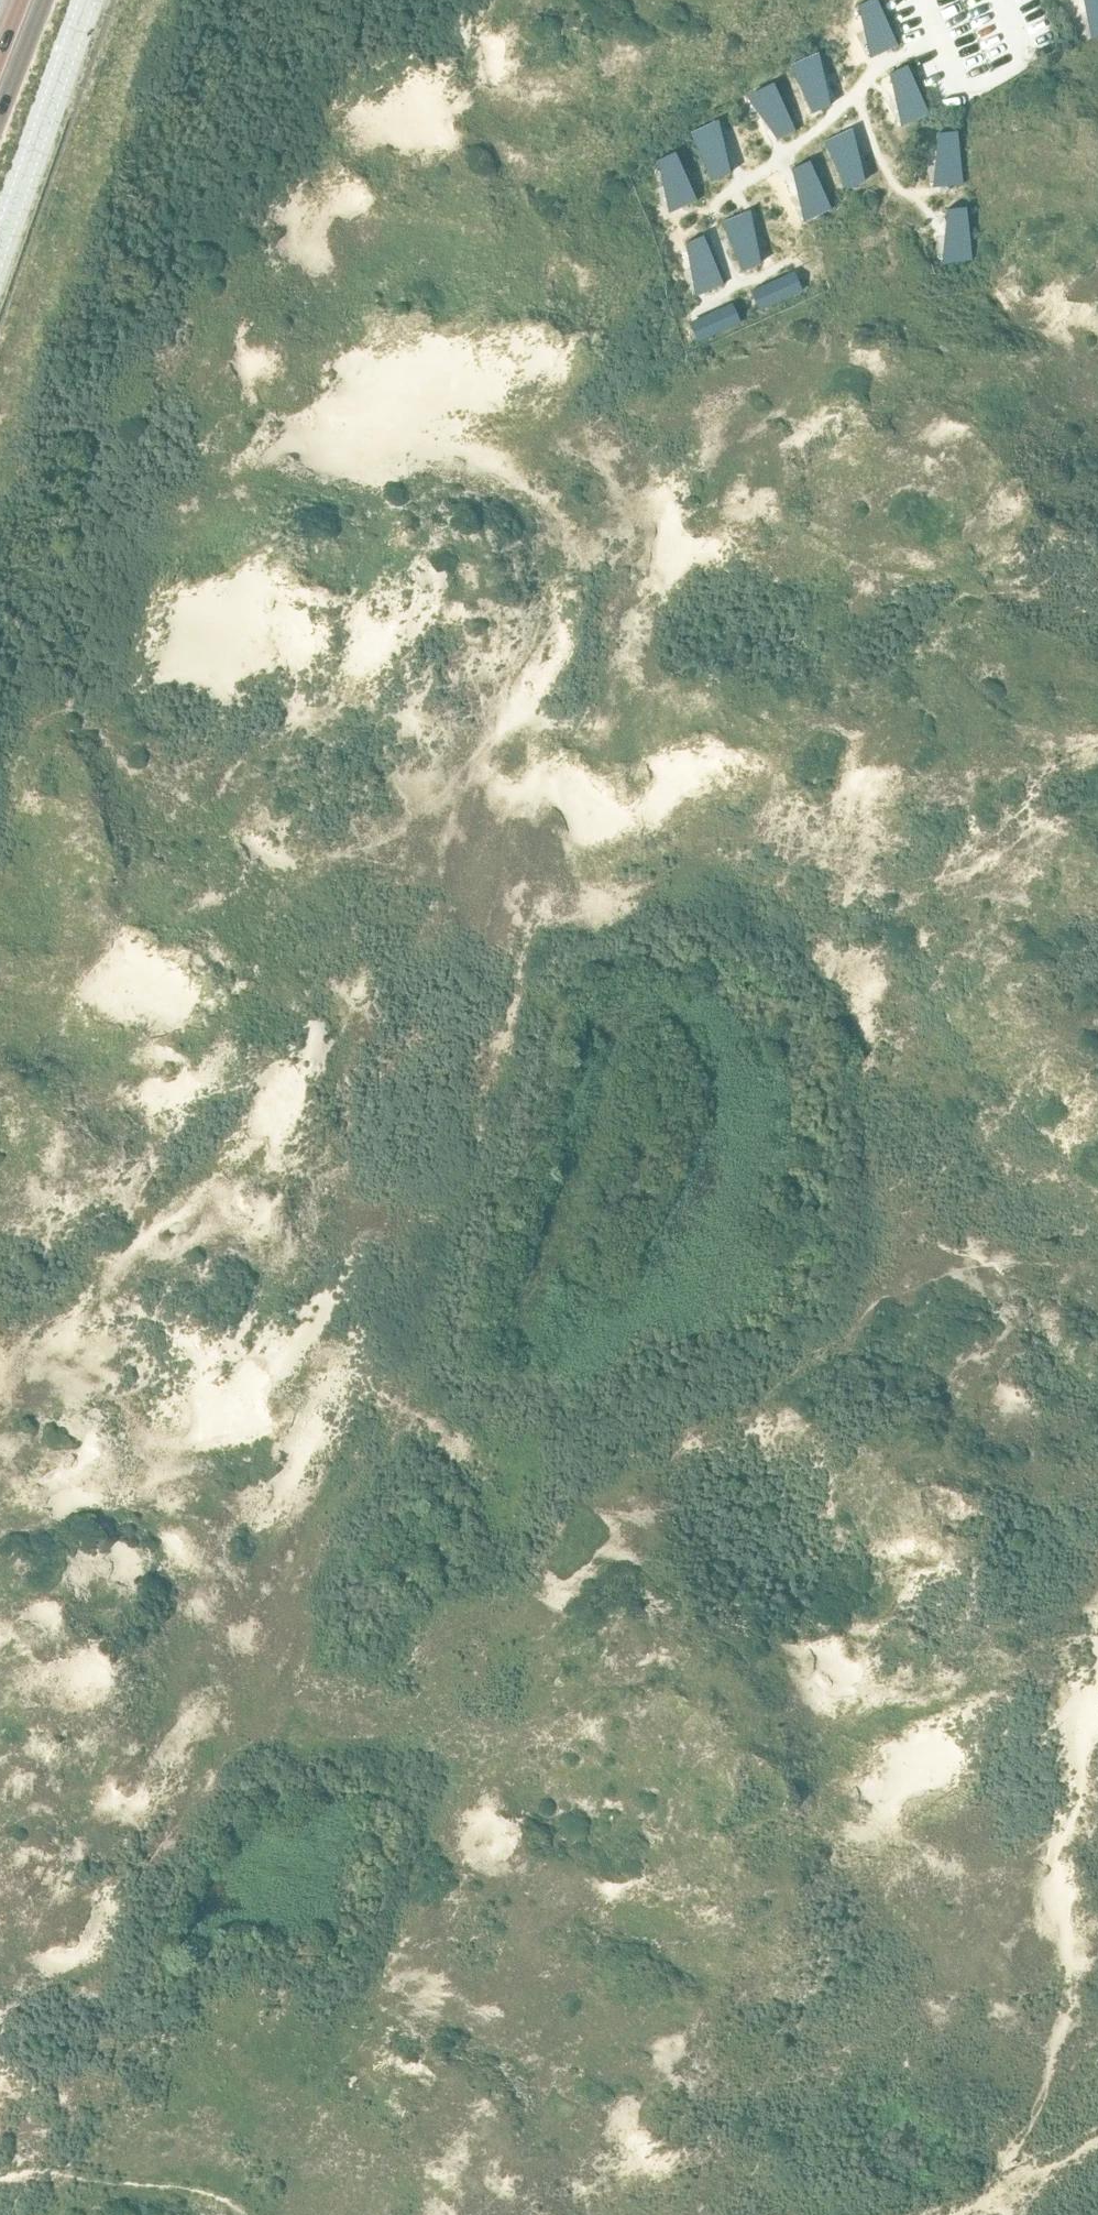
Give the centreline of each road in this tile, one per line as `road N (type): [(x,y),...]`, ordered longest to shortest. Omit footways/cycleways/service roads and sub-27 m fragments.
road 1 (primary): [(0,116),(45,0)]

